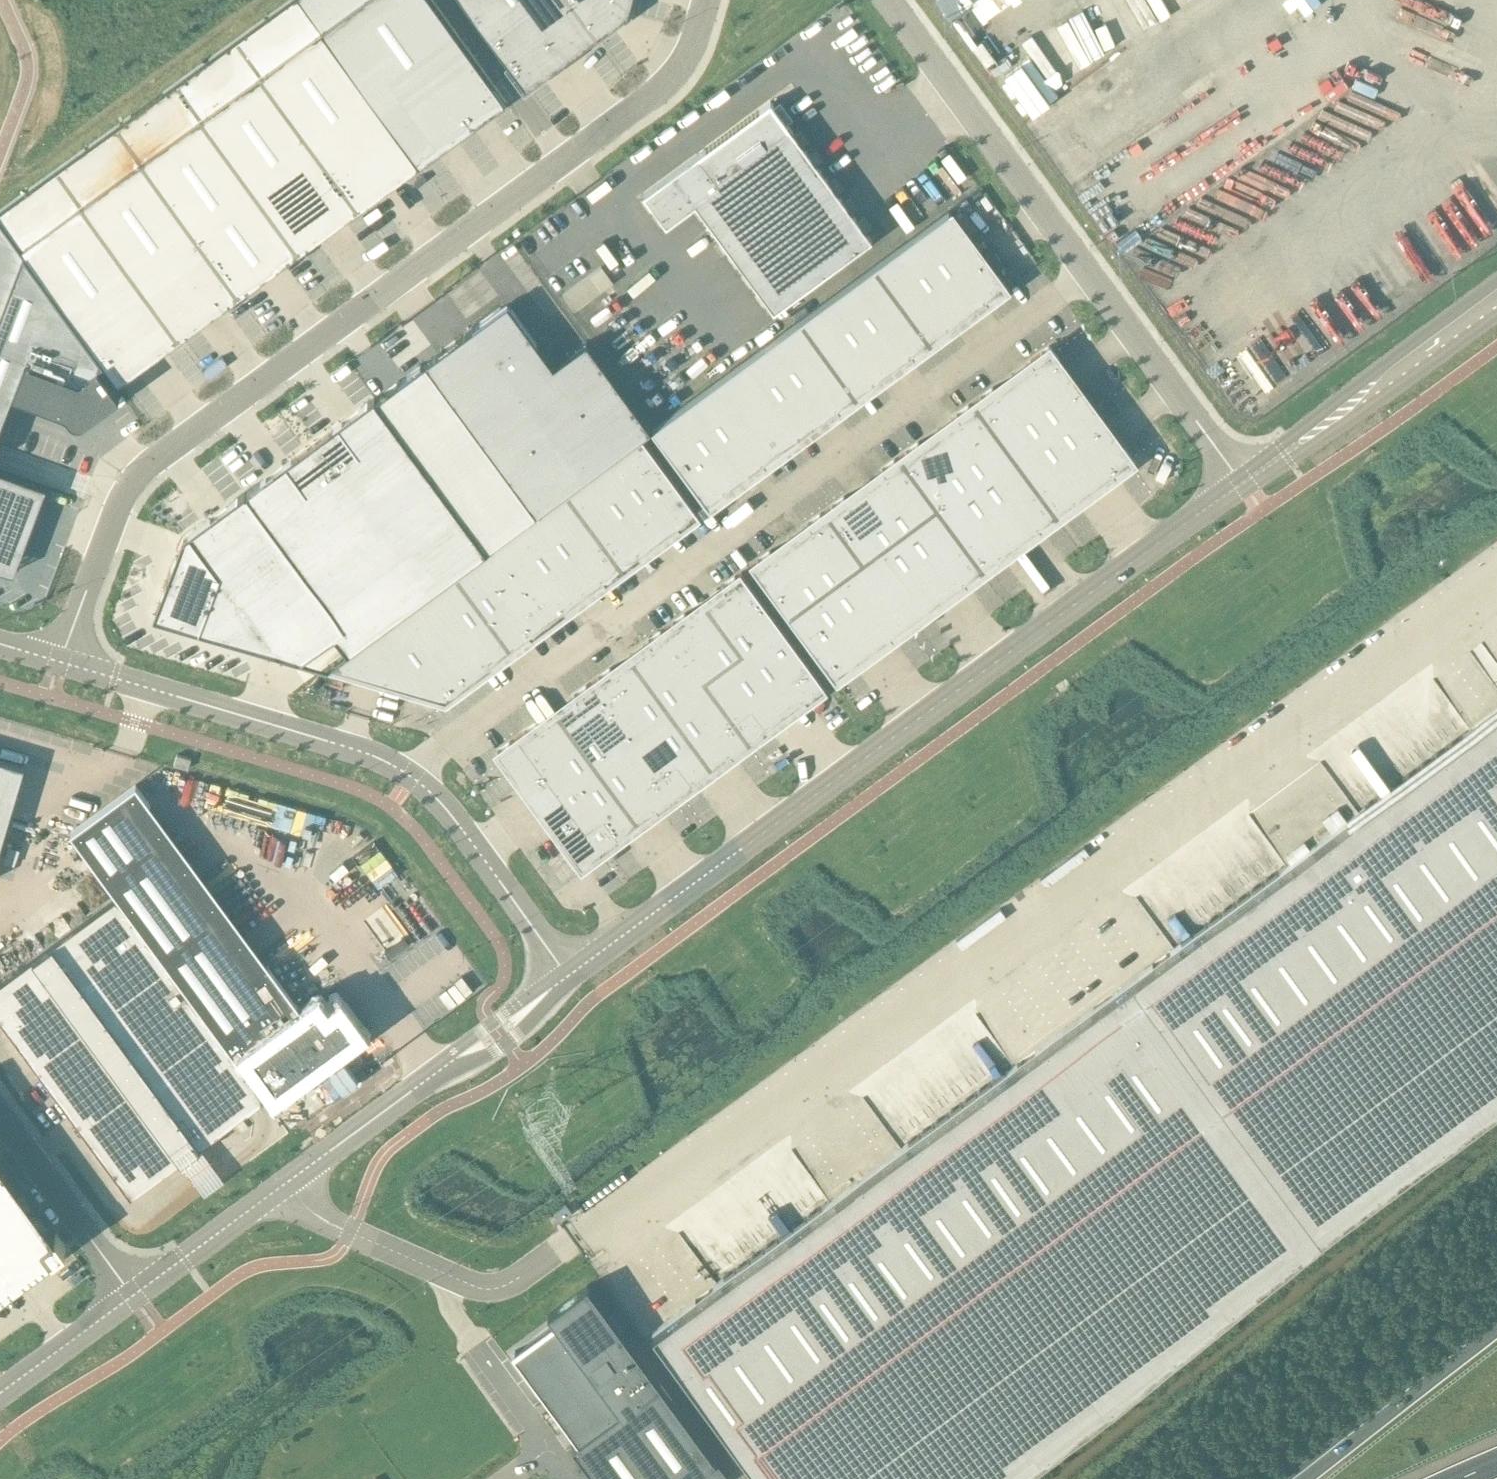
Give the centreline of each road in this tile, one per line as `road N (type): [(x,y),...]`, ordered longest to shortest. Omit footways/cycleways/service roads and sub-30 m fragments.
road 1 (unclassified): [(61,662),(117,501),(150,458),(658,97),(695,50),(709,0)]
road 2 (unclassified): [(1087,272),(410,772)]
road 3 (tertiary): [(569,975),(1241,484)]
road 4 (unclassified): [(61,662),(344,745),(410,772)]
road 5 (tertiary): [(287,1182),(569,975)]
road 6 (unclassified): [(887,0),(1087,272)]
road 7 (unclassified): [(287,1182),(350,1230),(499,1283),(568,1238)]
road 8 (tertiary): [(1241,484),(1496,296)]
road 9 (unclassified): [(1087,272),(1241,484)]
road 10 (unclassified): [(410,772),(441,802),(569,975)]
road 11 (motorway): [(1496,1331),(1305,1478)]
road 12 (unclassified): [(133,1295),(0,1115)]
road 13 (tertiary): [(133,1295),(287,1182)]
road 14 (tertiary): [(0,1392),(133,1295)]

